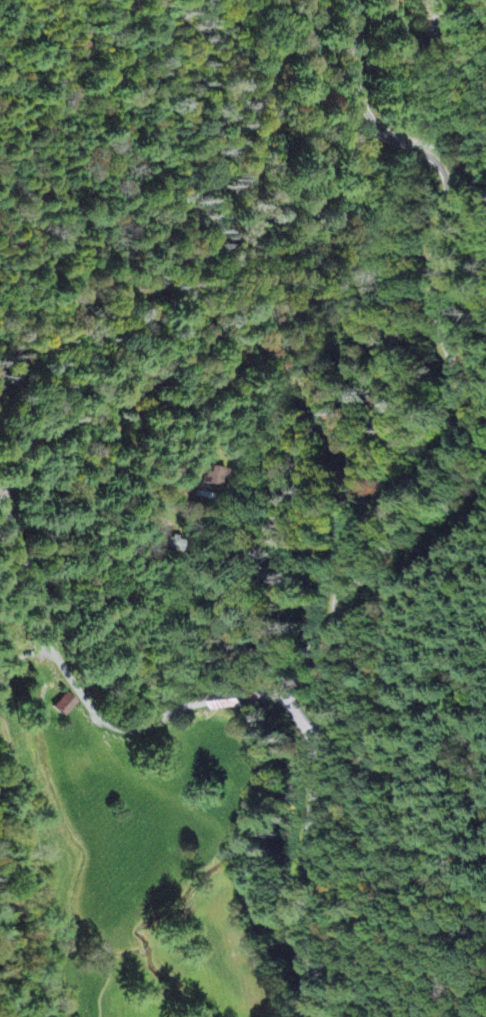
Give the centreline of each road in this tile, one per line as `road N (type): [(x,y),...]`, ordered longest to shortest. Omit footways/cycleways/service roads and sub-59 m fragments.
road 1 (residential): [(356,0),(361,100),(385,132),(447,169),(452,194),(434,262),(461,422),(442,462),(394,499),(338,572),(304,933),(320,1016)]
road 2 (residential): [(317,733),(271,697),(216,705),(69,680),(42,637),(36,550),(0,505)]
road 3 (residential): [(132,435),(157,422),(182,427),(192,456),(177,481),(150,498),(134,487),(126,449),(112,436),(36,550)]

